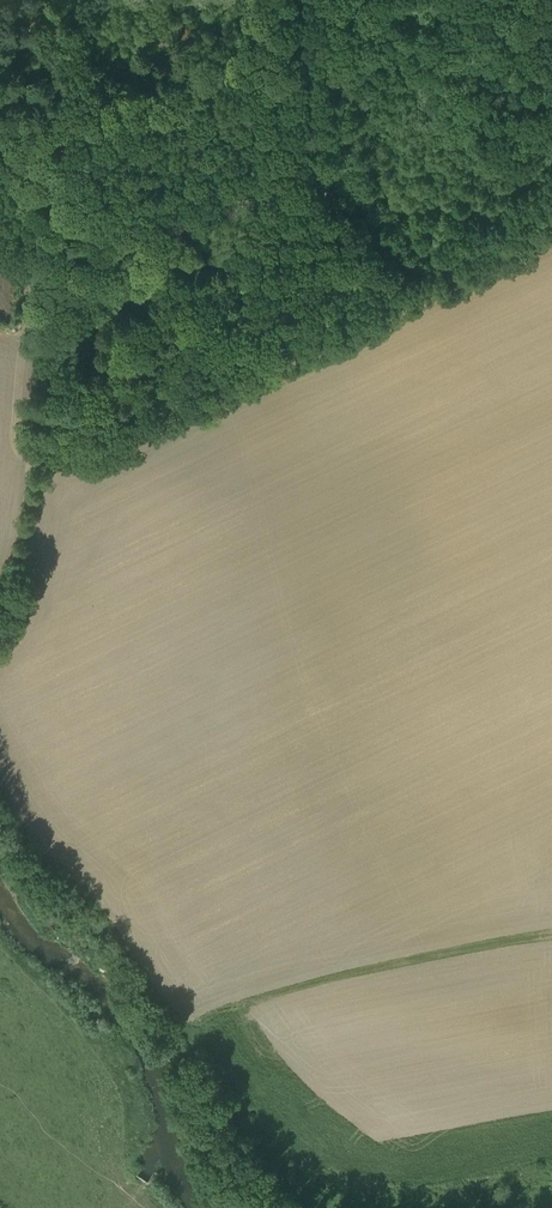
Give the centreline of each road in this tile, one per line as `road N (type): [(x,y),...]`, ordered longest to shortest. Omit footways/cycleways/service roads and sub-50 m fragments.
road 1 (track): [(551,937),(352,973),(179,1034)]

